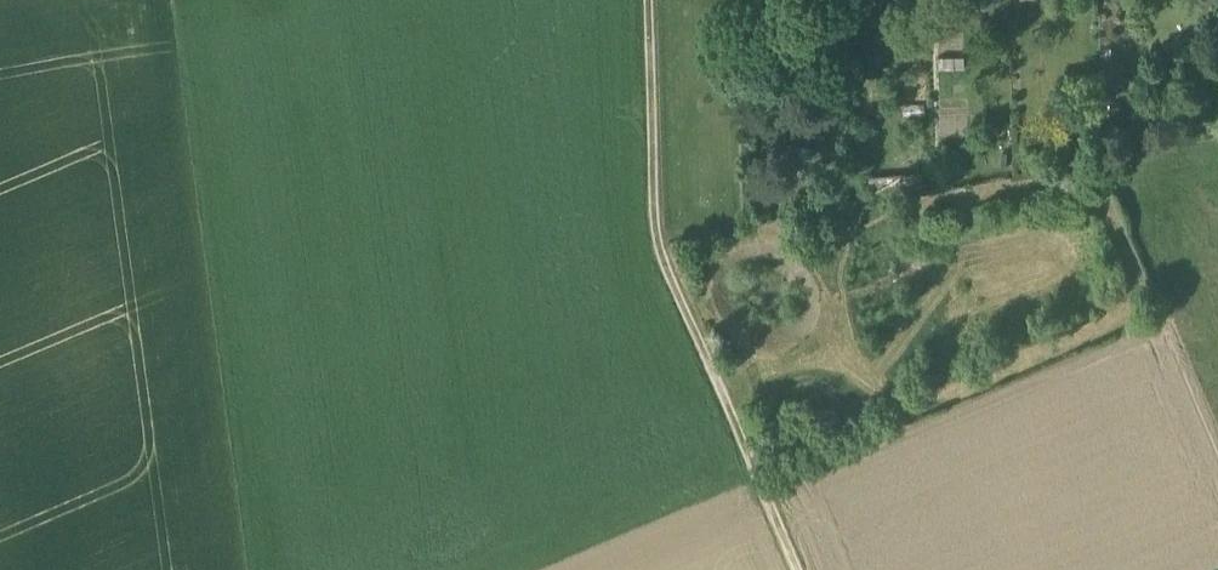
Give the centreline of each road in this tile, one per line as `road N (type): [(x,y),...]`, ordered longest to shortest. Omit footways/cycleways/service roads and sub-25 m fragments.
road 1 (track): [(795,569),(660,254),(650,0)]

